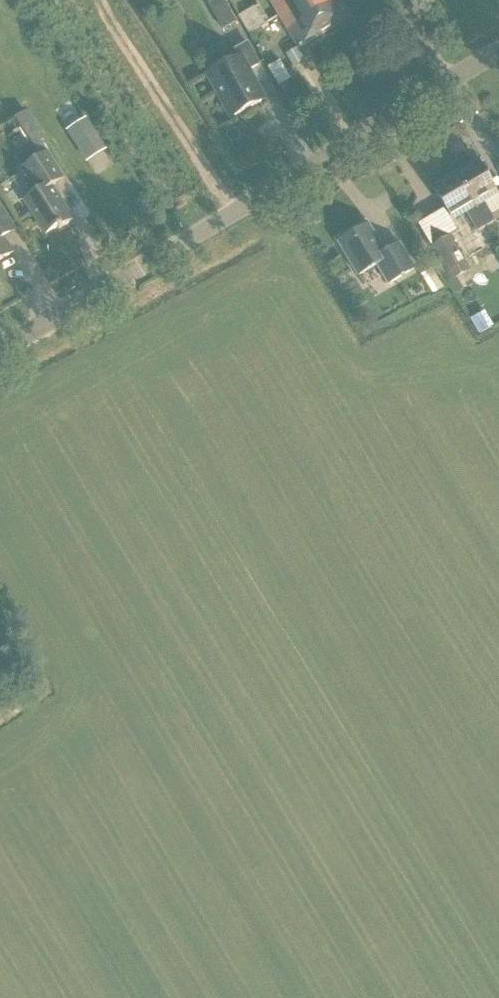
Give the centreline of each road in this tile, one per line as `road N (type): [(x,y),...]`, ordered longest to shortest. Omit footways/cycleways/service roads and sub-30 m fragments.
road 1 (tertiary): [(498,54),(0,350)]

